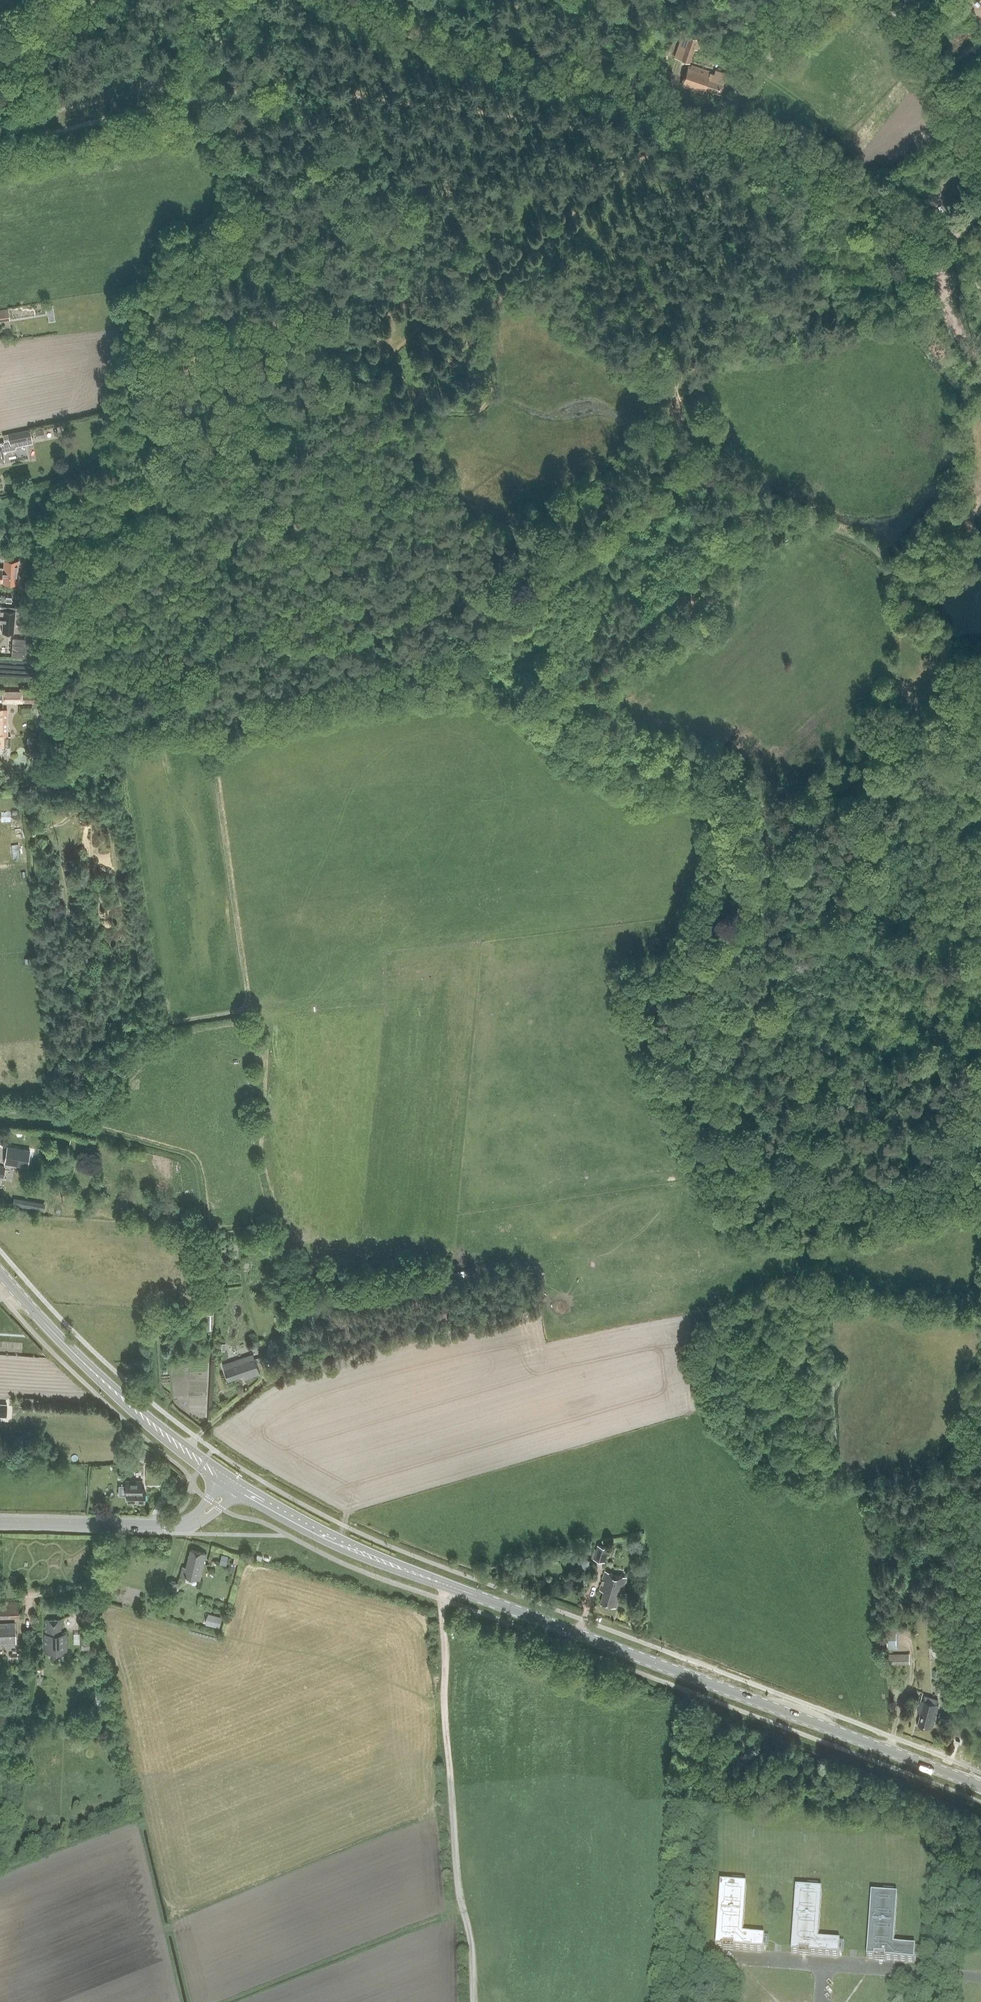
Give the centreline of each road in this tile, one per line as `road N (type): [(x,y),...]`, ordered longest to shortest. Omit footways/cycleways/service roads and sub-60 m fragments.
road 1 (secondary): [(980,1787),(349,1547),(232,1484)]
road 2 (track): [(913,233),(855,180),(733,125),(426,34),(347,0)]
road 3 (track): [(450,1571),(443,1600),(453,1851),(473,2001)]
road 4 (secondary): [(232,1484),(145,1420),(0,1275)]
road 5 (track): [(0,1111),(70,1107),(102,1088),(165,1025),(248,1012)]
road 6 (track): [(342,1259),(299,1298),(292,1349),(261,1386),(183,1451)]
road 7 (tertiary): [(0,1523),(179,1525),(203,1515),(232,1484)]
road 8 (track): [(882,0),(936,70),(980,152)]
road 9 (track): [(827,0),(709,117)]

